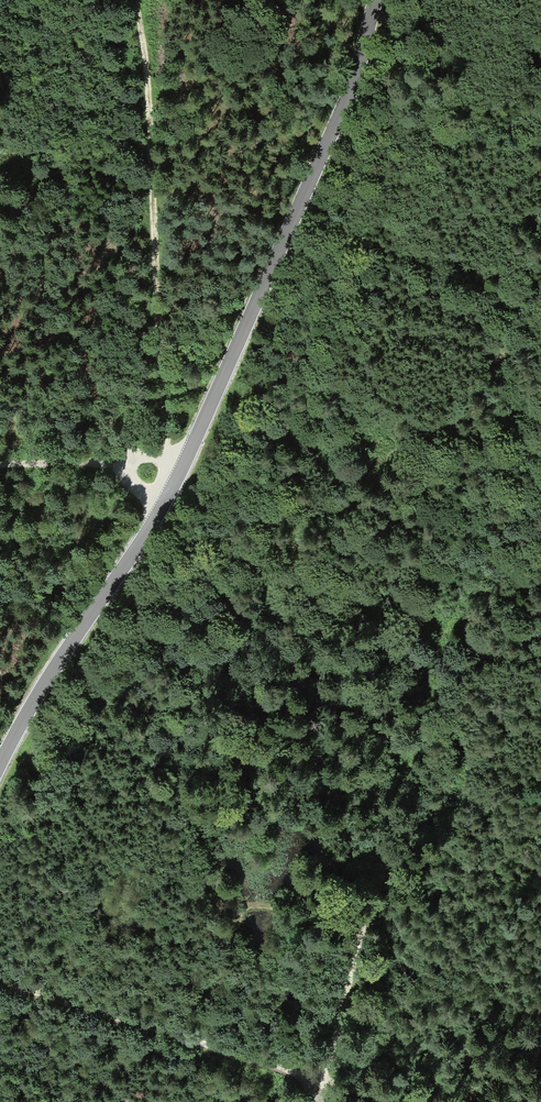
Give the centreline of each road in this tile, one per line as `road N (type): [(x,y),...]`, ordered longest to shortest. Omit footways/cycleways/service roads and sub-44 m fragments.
road 1 (tertiary): [(375,0),(341,114),(188,458),(0,764)]
road 2 (track): [(322,1083),(429,665),(463,599)]
road 3 (track): [(132,0),(143,49),(170,458)]
road 4 (track): [(322,1083),(0,980)]
road 5 (track): [(156,519),(104,461),(0,463)]

